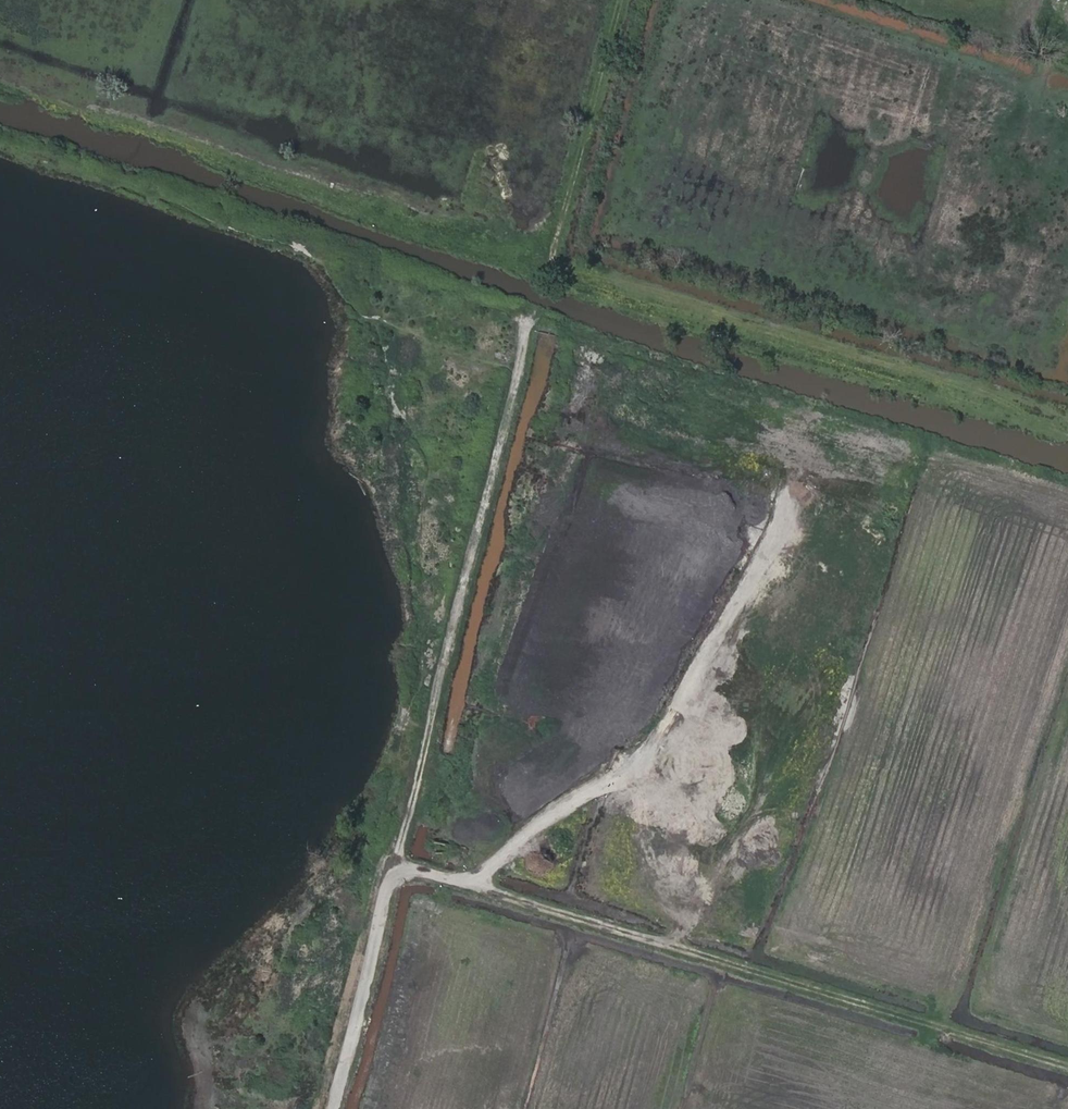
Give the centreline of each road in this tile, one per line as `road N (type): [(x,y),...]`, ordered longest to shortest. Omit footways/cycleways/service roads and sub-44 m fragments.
road 1 (track): [(470,883),(1067,1064)]
road 2 (track): [(397,875),(526,323)]

